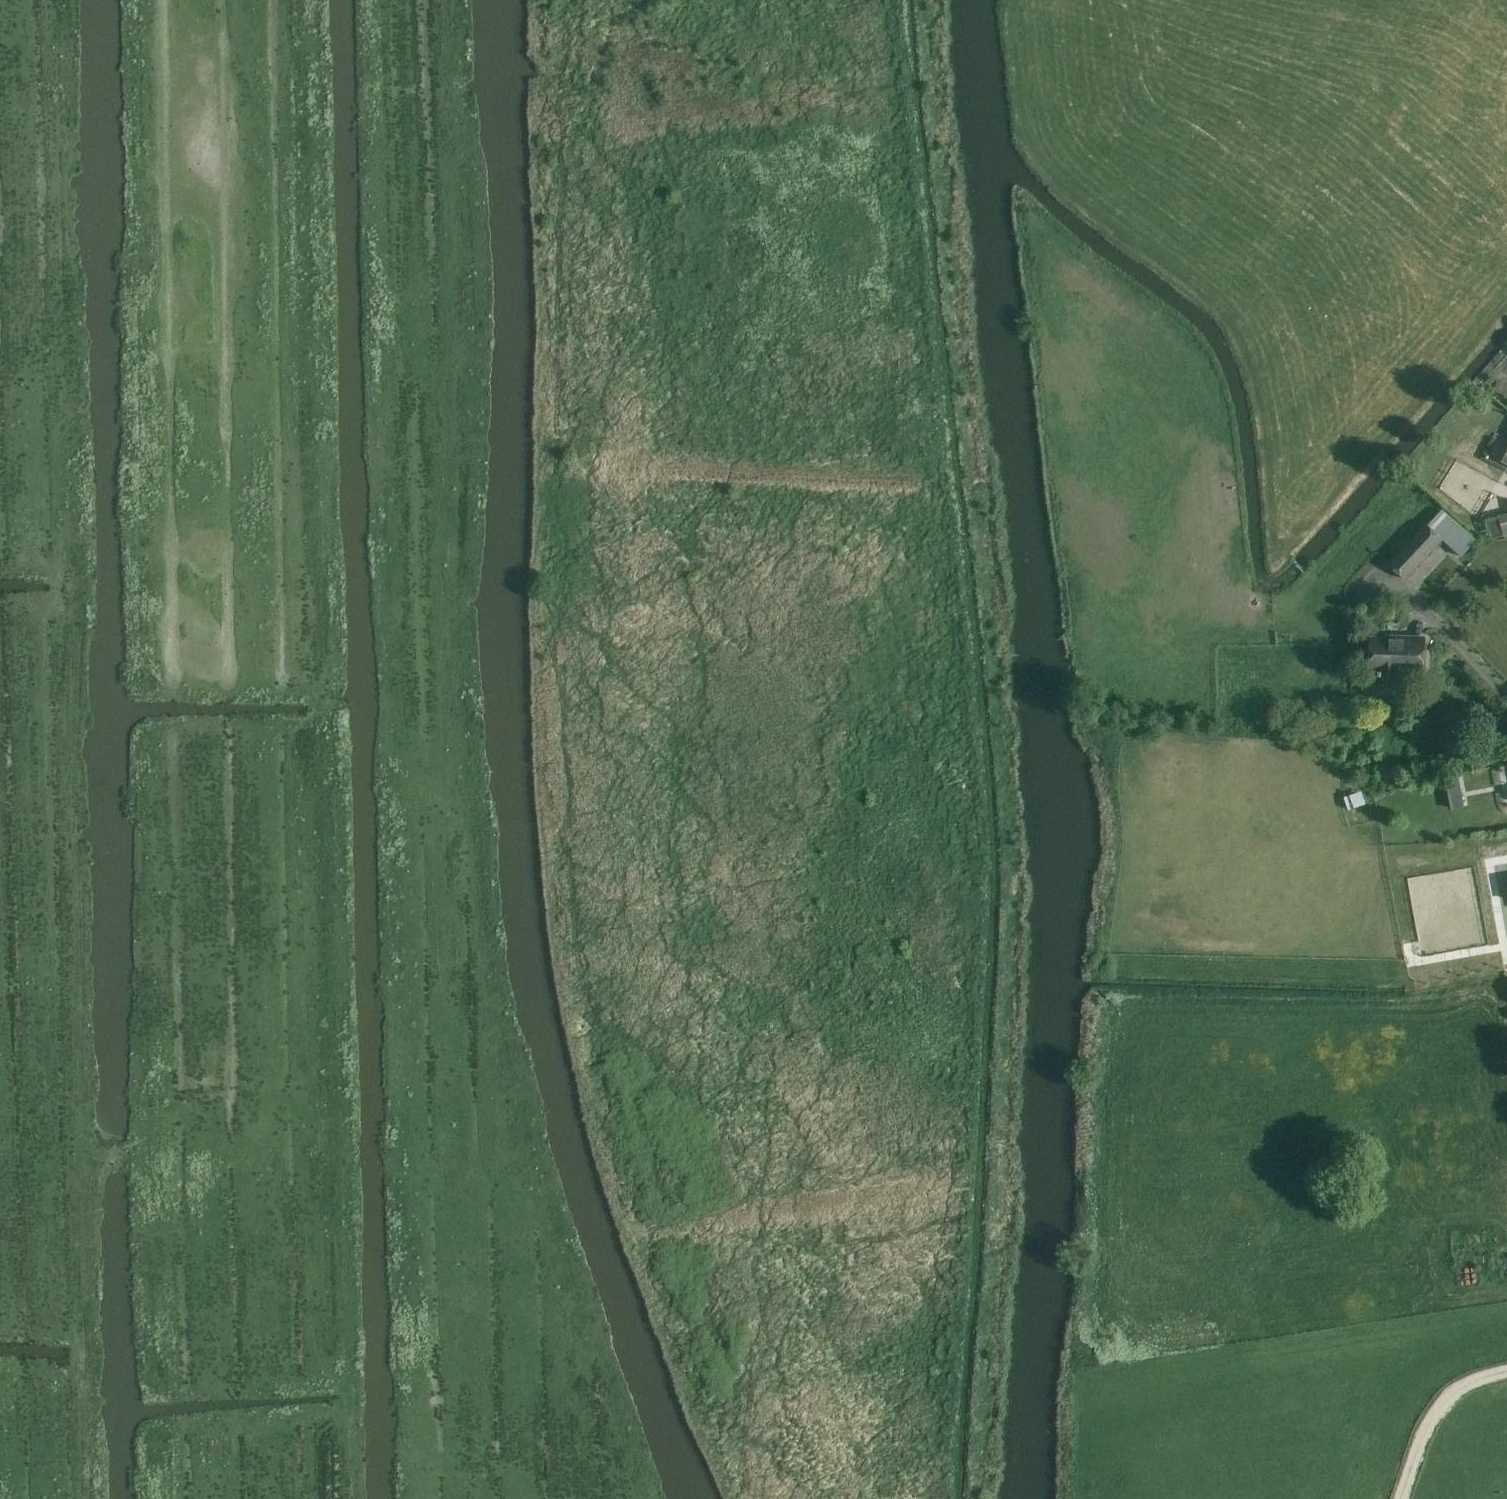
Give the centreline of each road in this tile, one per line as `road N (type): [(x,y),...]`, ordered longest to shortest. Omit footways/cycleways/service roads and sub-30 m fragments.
road 1 (track): [(1401,1498),(1442,1405),(1472,1381),(1506,1372)]

